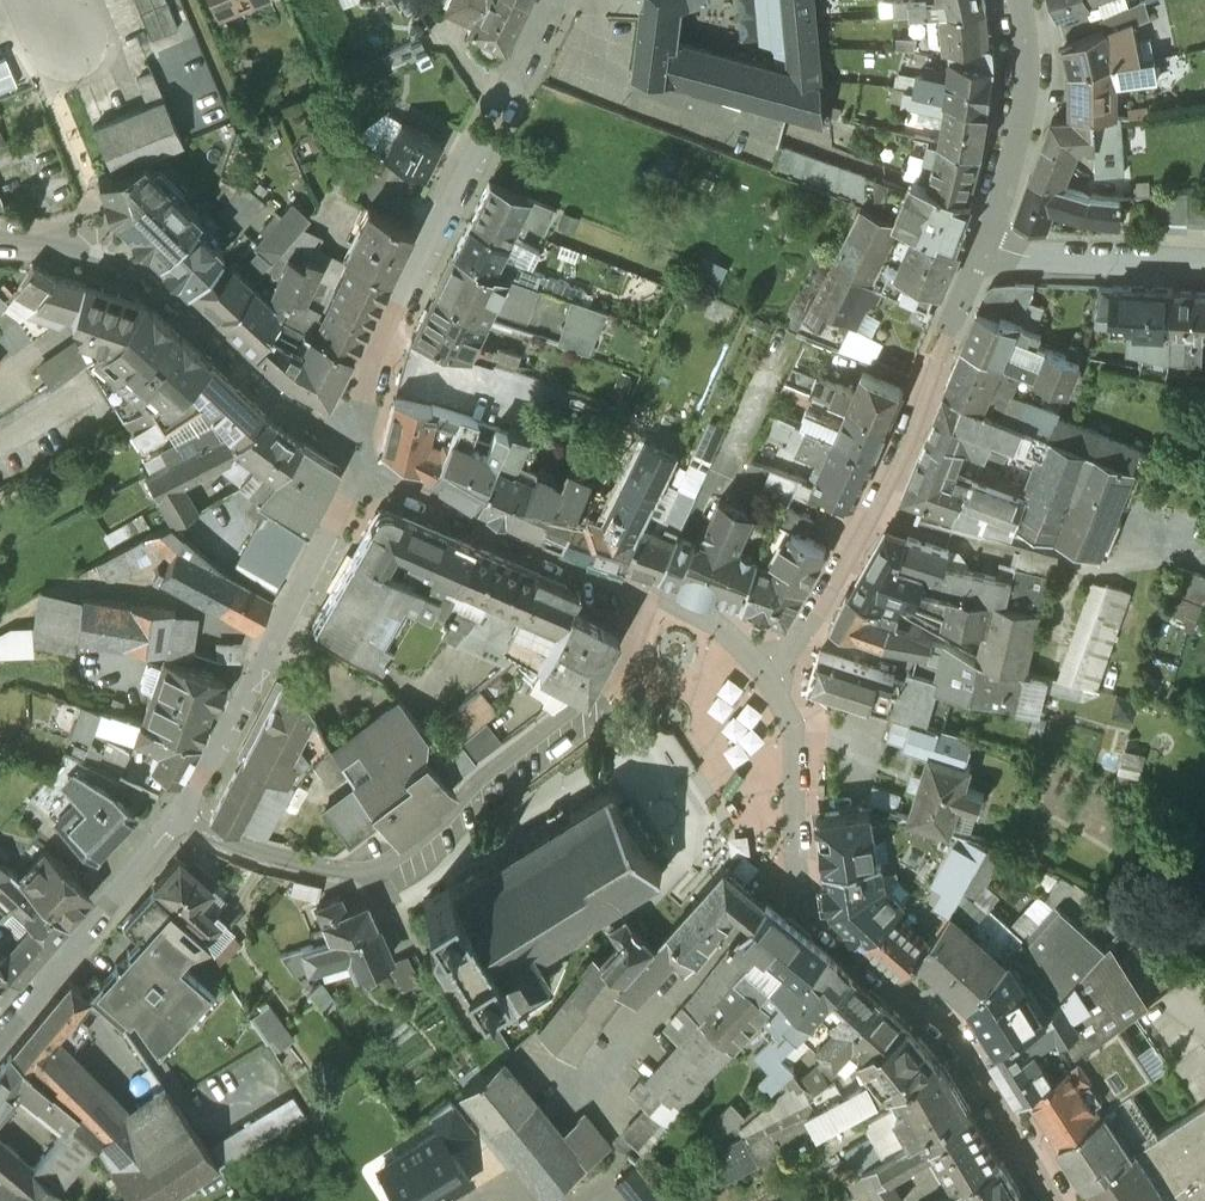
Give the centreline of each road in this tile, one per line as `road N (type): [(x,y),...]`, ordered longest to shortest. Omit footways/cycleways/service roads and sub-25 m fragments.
road 1 (residential): [(767,670),(802,746),(799,896),(944,1028),(1055,1200)]
road 2 (residential): [(679,609),(662,646),(576,731),(517,784),(411,852),(357,866),(255,869),(179,828)]
road 3 (residential): [(549,0),(340,445)]
road 4 (residential): [(767,670),(810,616),(882,493),(986,244)]
road 5 (residential): [(366,467),(179,828)]
road 6 (residential): [(0,243),(142,278),(340,445)]
road 7 (residential): [(366,467),(487,532),(679,609)]
road 8 (residential): [(179,828),(0,1048)]
road 9 (residential): [(986,244),(1027,72),(1020,0)]
road 10 (residential): [(1204,268),(1030,259),(986,244)]

